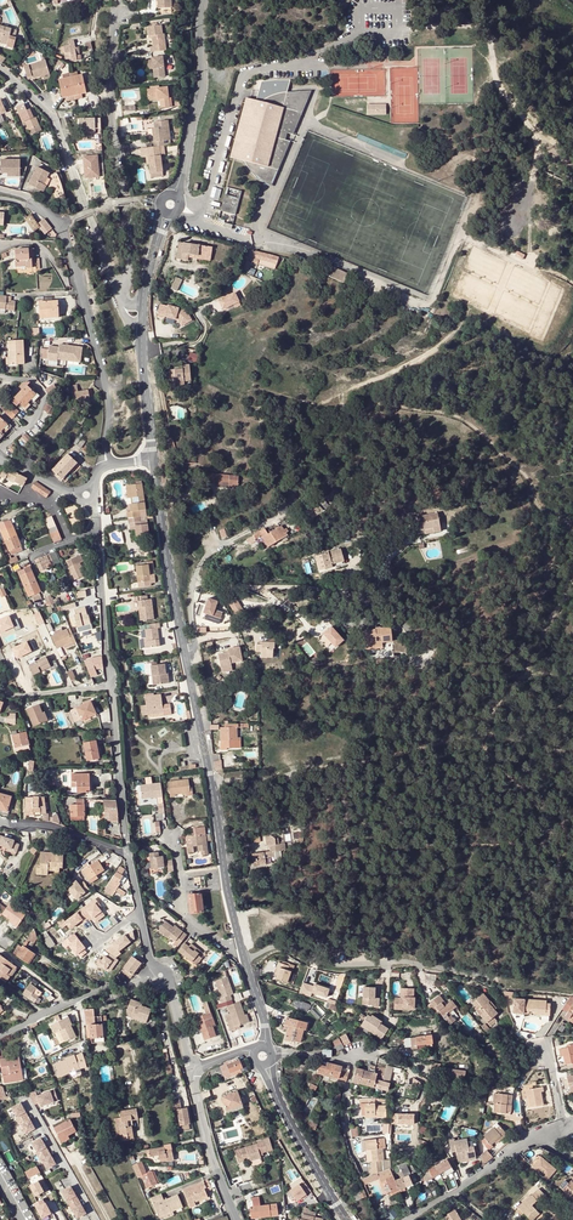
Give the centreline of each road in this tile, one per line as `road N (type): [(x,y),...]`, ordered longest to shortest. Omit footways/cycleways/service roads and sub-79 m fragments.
road 1 (track): [(210,782),(365,761),(480,735),(520,678),(541,669),(539,640),(572,581)]
road 2 (track): [(485,977),(565,848),(556,820),(493,760),(480,735),(572,755)]
road 3 (residential): [(170,582),(241,949)]
road 4 (residential): [(97,531),(128,853)]
road 5 (track): [(341,398),(344,411),(358,414),(388,404),(458,416),(524,475),(535,503),(572,525)]
road 6 (residential): [(119,13),(110,99),(130,260),(127,281),(116,288)]
road 7 (track): [(397,28),(482,30),(507,99),(572,168)]
road 8 (residential): [(0,71),(55,119),(116,288)]
road 9 (residential): [(485,977),(421,964),(321,963),(291,950),(268,949),(245,962)]
road 10 (residential): [(105,447),(104,380),(59,226)]
road 11 (residential): [(202,0),(202,84),(180,178)]
road 12 (residential): [(161,974),(90,992),(0,1034)]
road 13 (residential): [(195,1071),(206,1134),(235,1219)]
road 14 (residential): [(290,1053),(356,1053),(346,1098),(349,1139)]
road 15 (residential): [(175,836),(186,916),(241,949)]
road 16 (residential): [(95,1219),(29,1101)]
road 17 (residential): [(346,1219),(280,1102)]
road 18 (residential): [(0,823),(51,825),(128,853)]
road 19 (residential): [(128,853),(149,957),(161,974)]
road 20 (residential): [(153,459),(170,582)]
road 21 (residential): [(0,378),(34,382),(42,396),(36,417),(0,452)]
road 22 (track): [(445,340),(341,398)]

